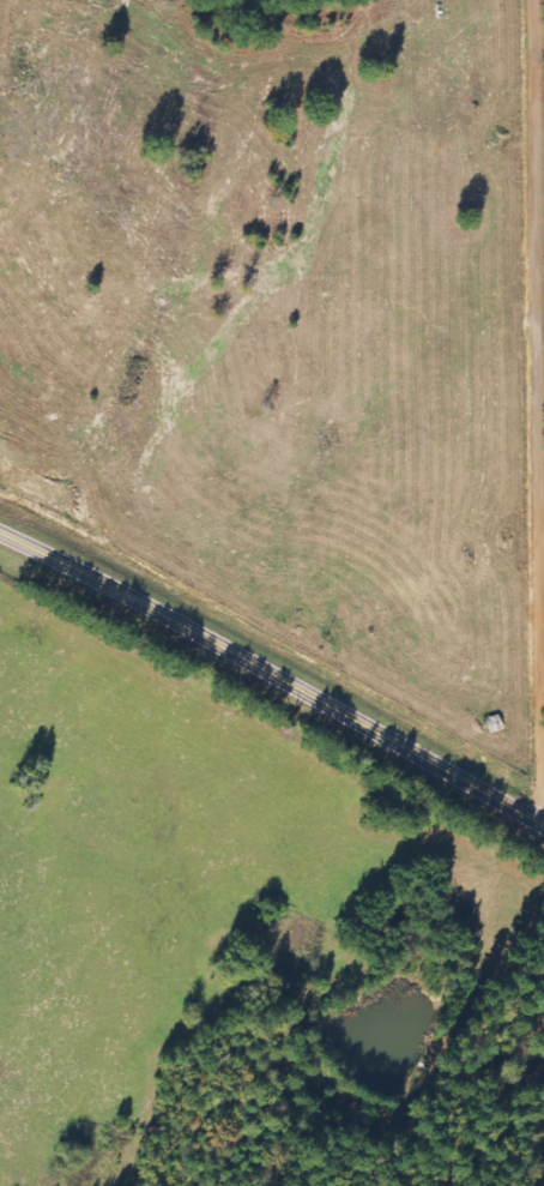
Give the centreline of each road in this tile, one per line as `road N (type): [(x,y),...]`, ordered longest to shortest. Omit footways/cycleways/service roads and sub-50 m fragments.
road 1 (residential): [(170,612),(208,353),(185,61),(171,14),(156,0)]
road 2 (tertiary): [(543,824),(170,612),(0,534)]
road 3 (residential): [(543,235),(540,0)]

